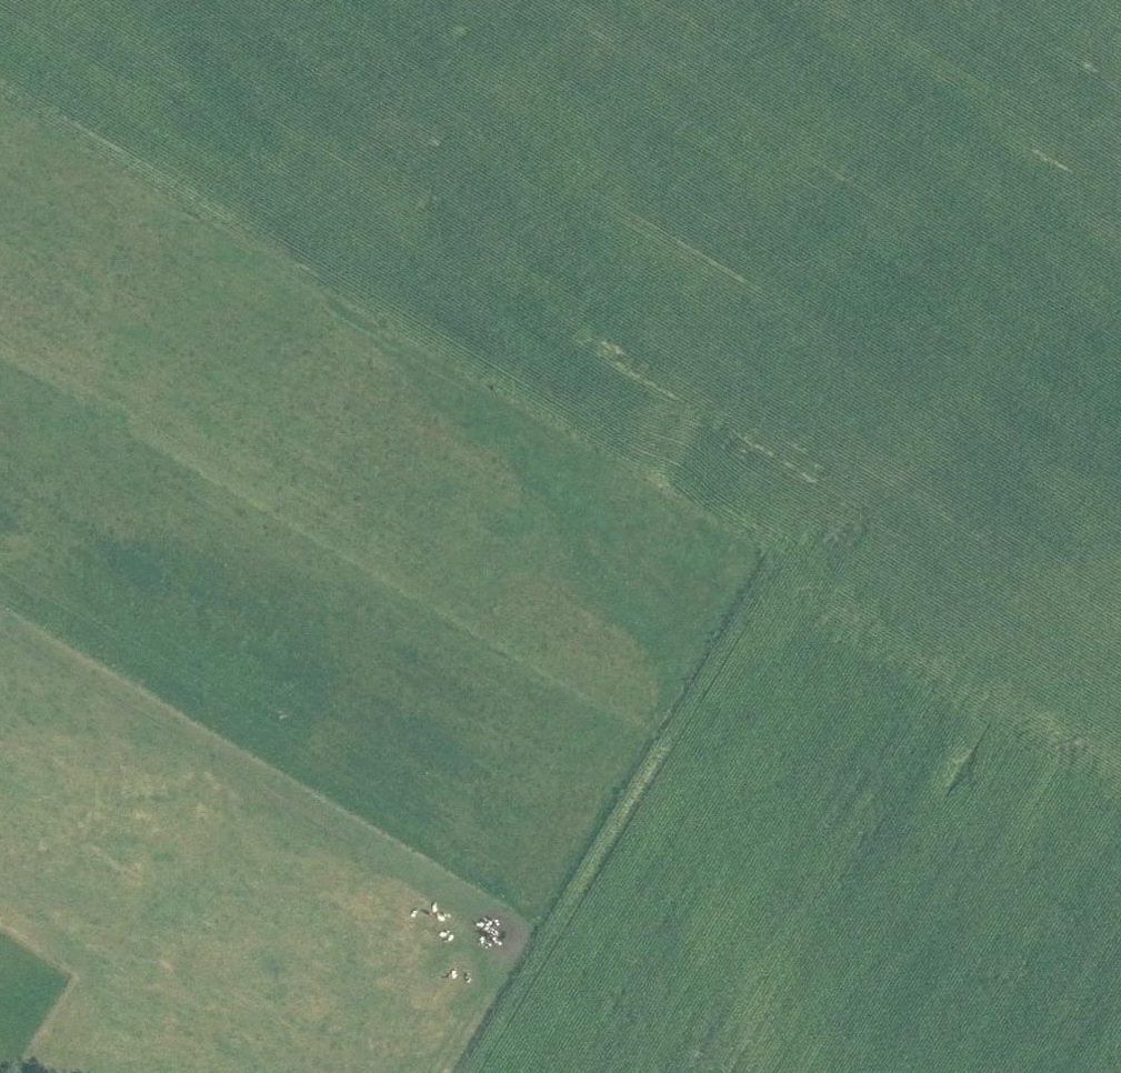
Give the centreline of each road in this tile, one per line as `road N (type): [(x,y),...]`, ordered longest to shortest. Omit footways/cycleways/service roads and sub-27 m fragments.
road 1 (tertiary): [(971,1072),(1120,889)]

